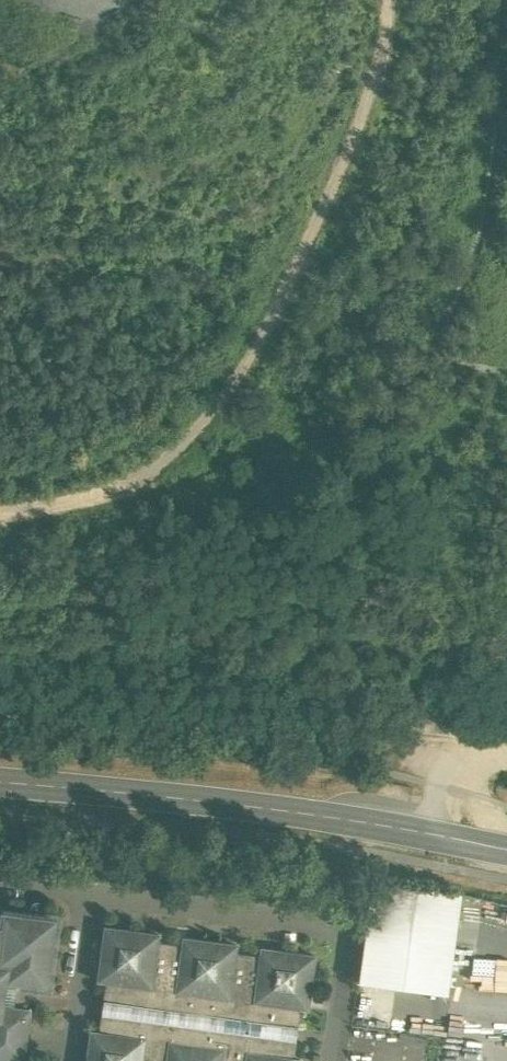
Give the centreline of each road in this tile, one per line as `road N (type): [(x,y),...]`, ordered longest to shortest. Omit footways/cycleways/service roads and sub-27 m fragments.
road 1 (track): [(0,526),(77,523),(148,500),(199,463),(285,348),(342,225),(398,90),(411,0)]
road 2 (secondary): [(506,850),(212,803),(0,783)]

